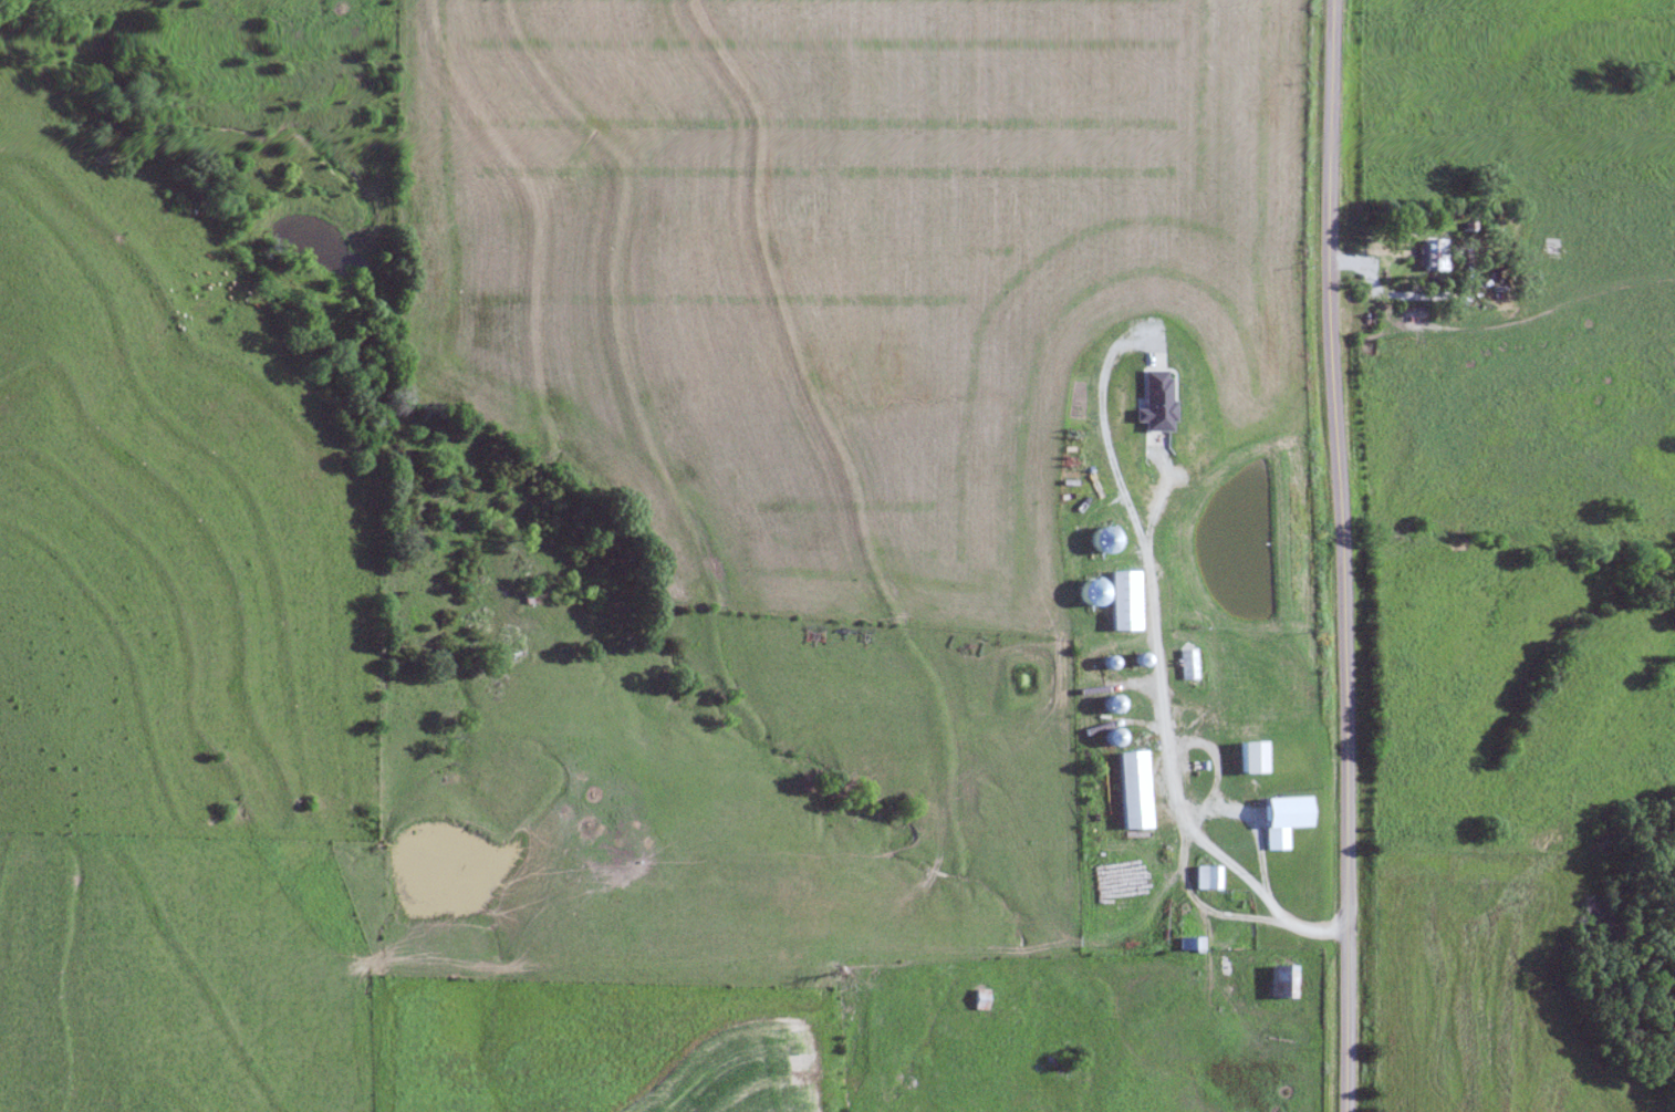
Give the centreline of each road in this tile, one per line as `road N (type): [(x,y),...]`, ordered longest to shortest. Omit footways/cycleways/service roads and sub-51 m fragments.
road 1 (tertiary): [(1341,1111),(1343,597),(1327,331),(1332,0)]

